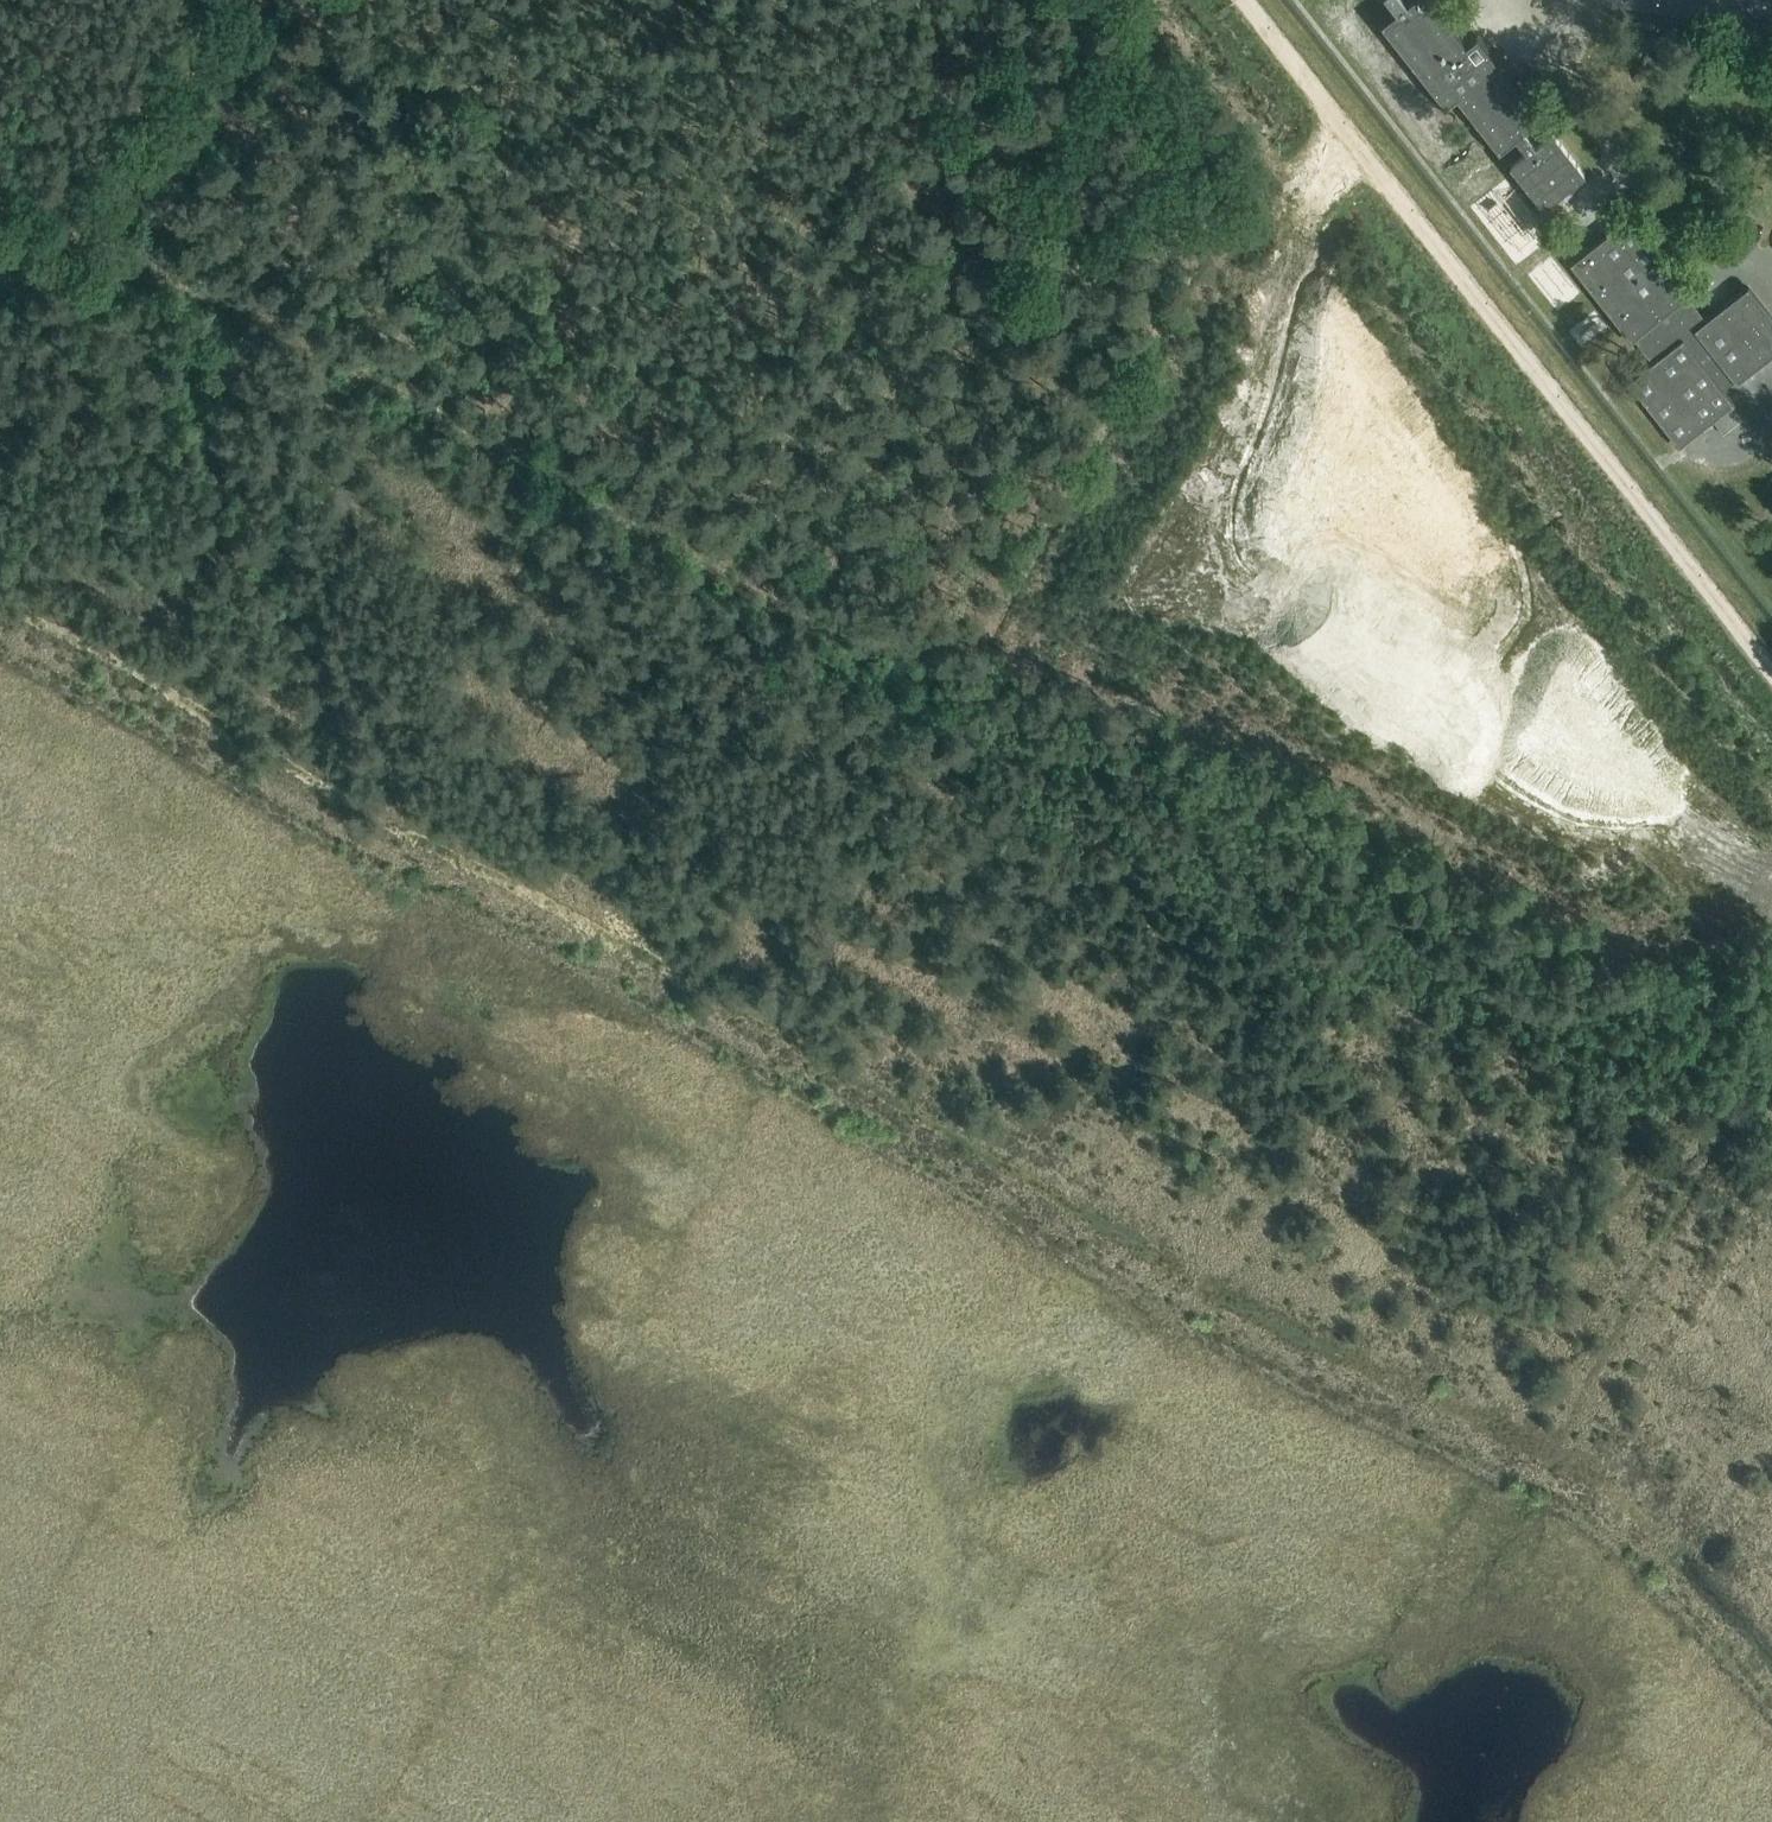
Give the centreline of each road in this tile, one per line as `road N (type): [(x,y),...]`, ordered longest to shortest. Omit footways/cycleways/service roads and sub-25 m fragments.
road 1 (track): [(1771,666),(1244,0)]
road 2 (track): [(225,0),(101,225),(85,236),(63,236),(0,205)]

